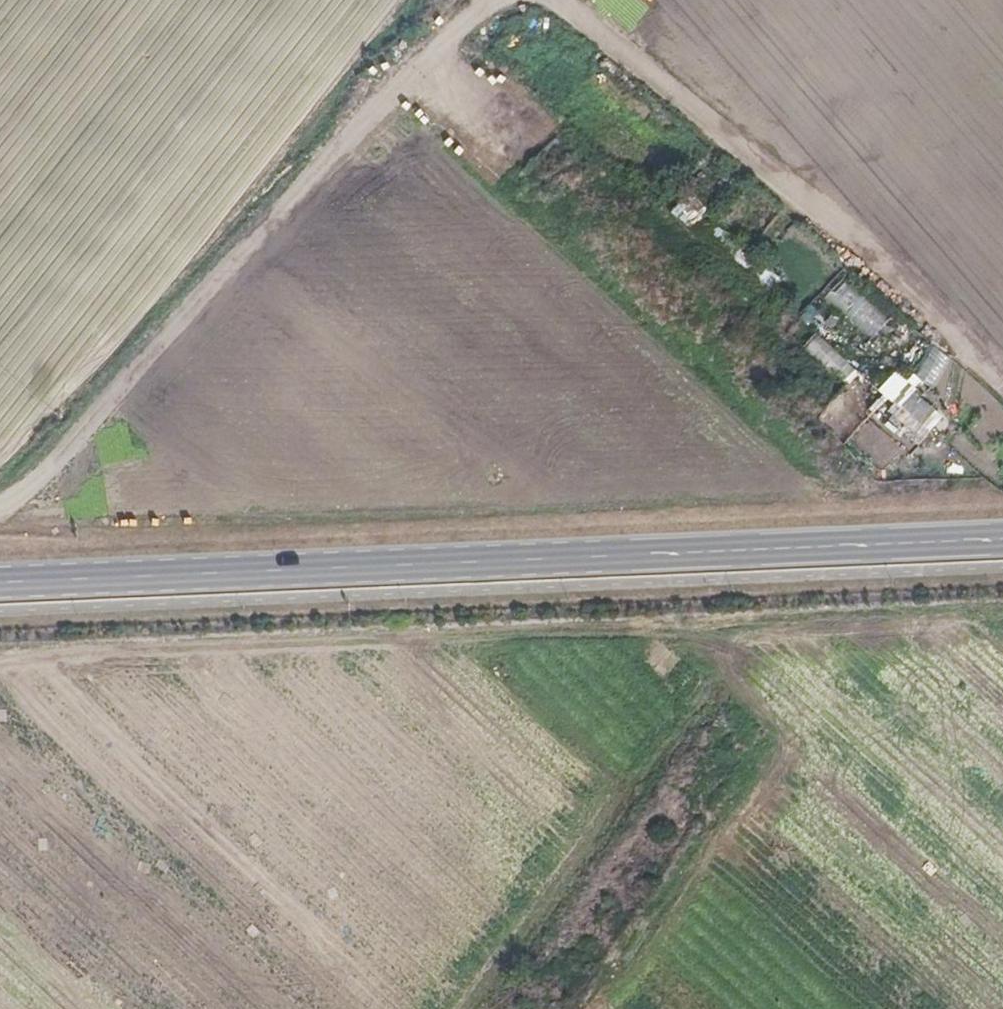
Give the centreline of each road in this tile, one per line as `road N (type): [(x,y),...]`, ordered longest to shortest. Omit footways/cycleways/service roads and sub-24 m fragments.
road 1 (secondary): [(0,587),(1002,540)]
road 2 (track): [(6,499),(498,0)]
road 3 (track): [(1002,394),(982,366),(552,0)]

